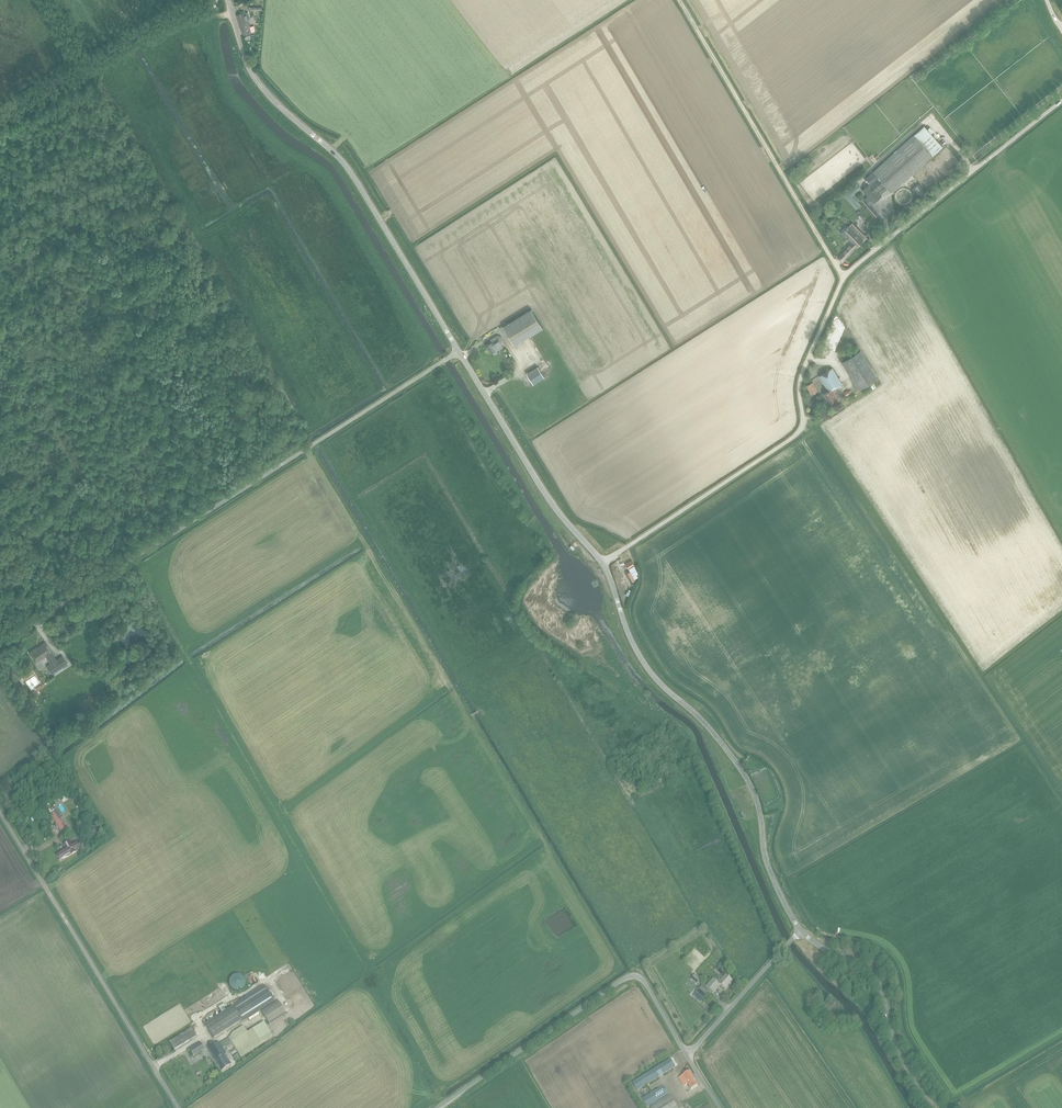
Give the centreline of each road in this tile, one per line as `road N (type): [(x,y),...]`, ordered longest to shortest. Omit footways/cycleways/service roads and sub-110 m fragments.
road 1 (unclassified): [(603,563),(805,427),(801,375),(846,275),(1061,101)]
road 2 (unclassified): [(0,644),(459,352)]
road 3 (unclassified): [(459,352),(349,170),(256,81),(228,0)]
road 4 (unclassified): [(801,931),(768,867),(747,779),(641,659),(603,563)]
road 5 (unclassified): [(179,1107),(0,812)]
road 6 (unclassified): [(439,1107),(630,976),(644,981),(690,1058)]
road 7 (track): [(844,277),(680,0)]
road 8 (unclassified): [(603,563),(556,510),(459,352)]
road 9 (unclassified): [(934,1107),(895,1045),(874,977),(801,931)]
road 10 (unclassified): [(690,1058),(801,931)]

